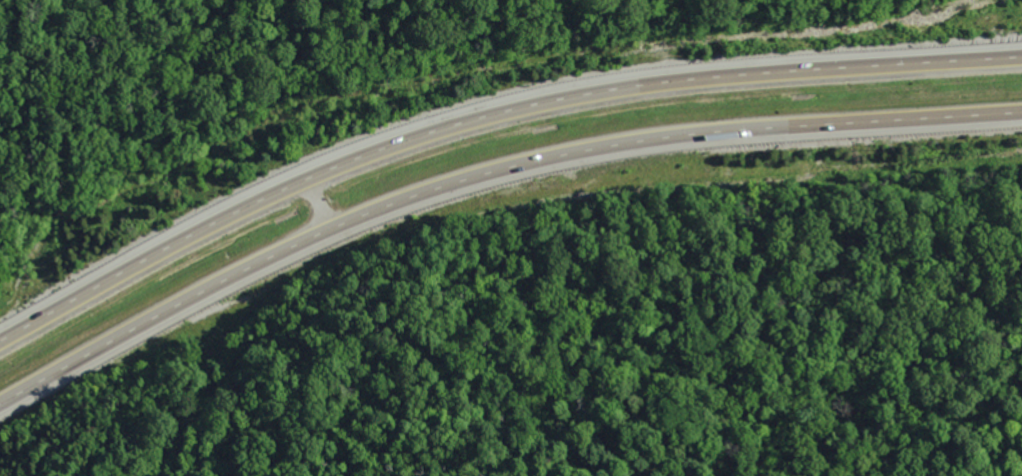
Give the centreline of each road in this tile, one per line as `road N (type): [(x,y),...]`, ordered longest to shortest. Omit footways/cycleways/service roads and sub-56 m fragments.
road 1 (motorway): [(0,411),(358,224),(504,178),(643,147),(1021,113)]
road 2 (motorway): [(1021,52),(528,104),(215,221),(0,336)]

